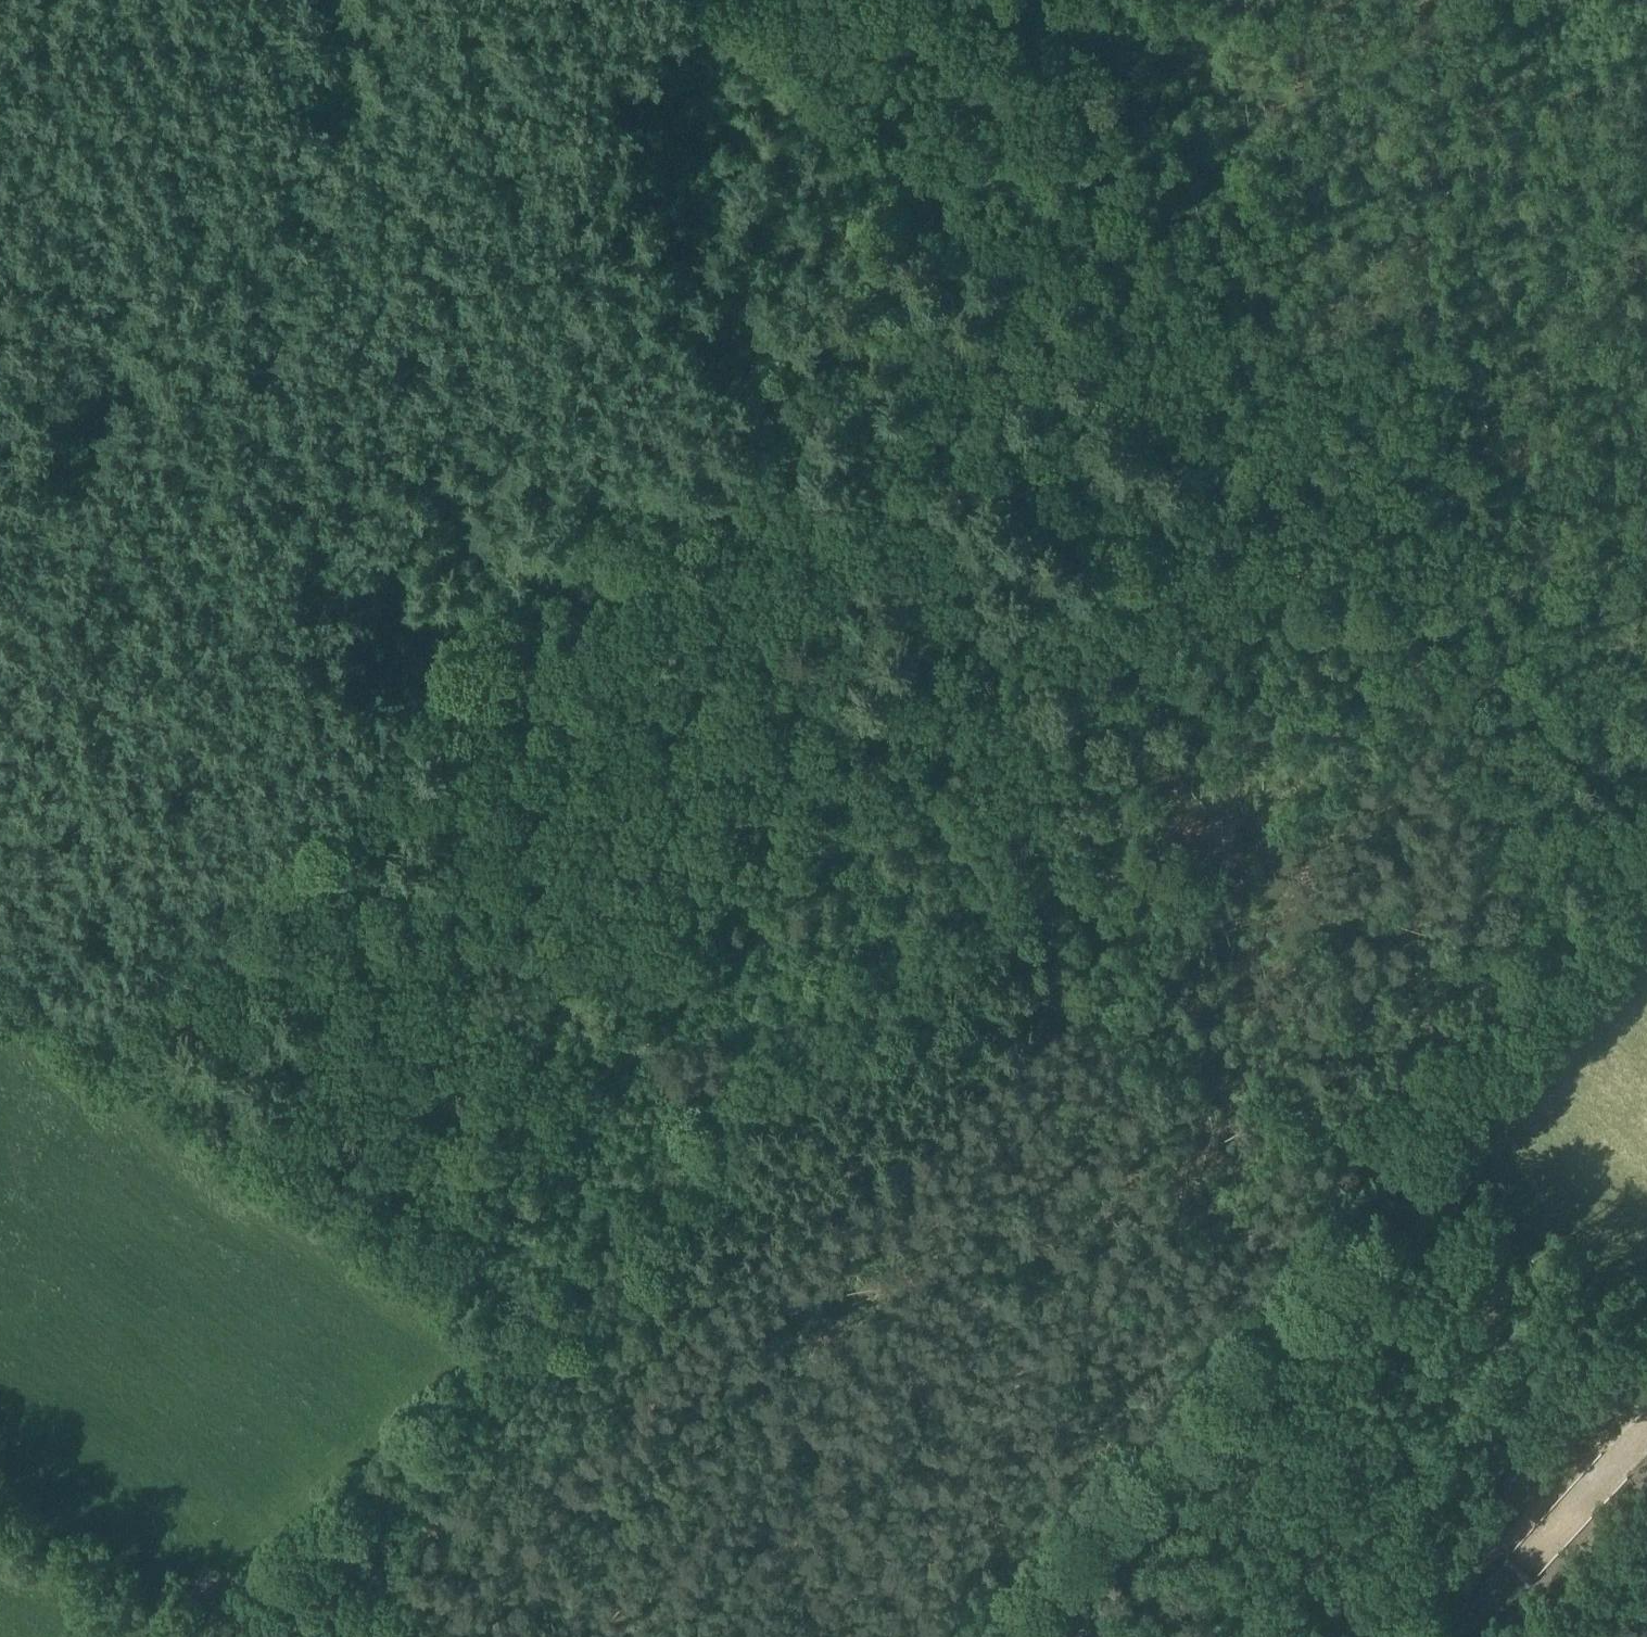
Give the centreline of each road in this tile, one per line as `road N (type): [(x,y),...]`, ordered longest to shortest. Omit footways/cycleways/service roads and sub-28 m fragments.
road 1 (track): [(1420,1182),(1646,1334)]
road 2 (track): [(926,157),(1063,0)]

